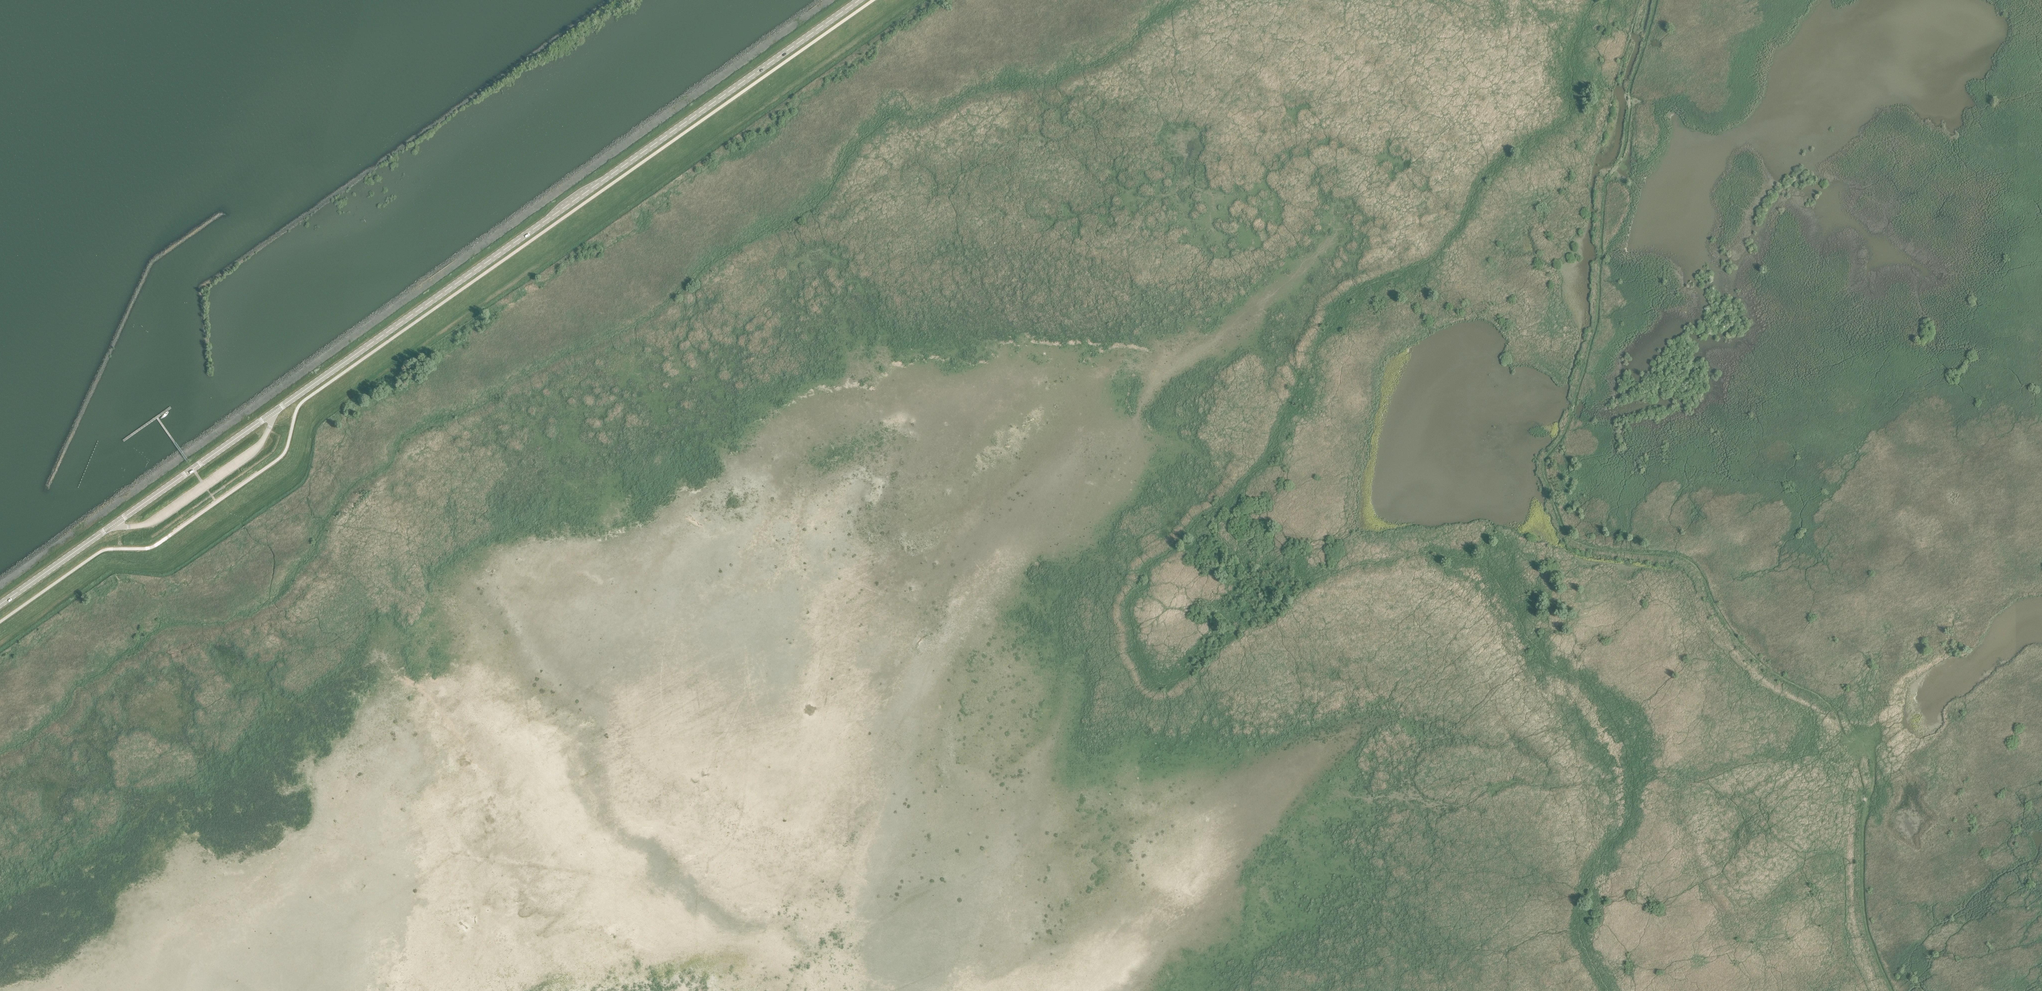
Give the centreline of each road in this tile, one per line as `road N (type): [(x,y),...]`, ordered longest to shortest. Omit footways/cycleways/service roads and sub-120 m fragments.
road 1 (secondary): [(0,603),(861,0)]

